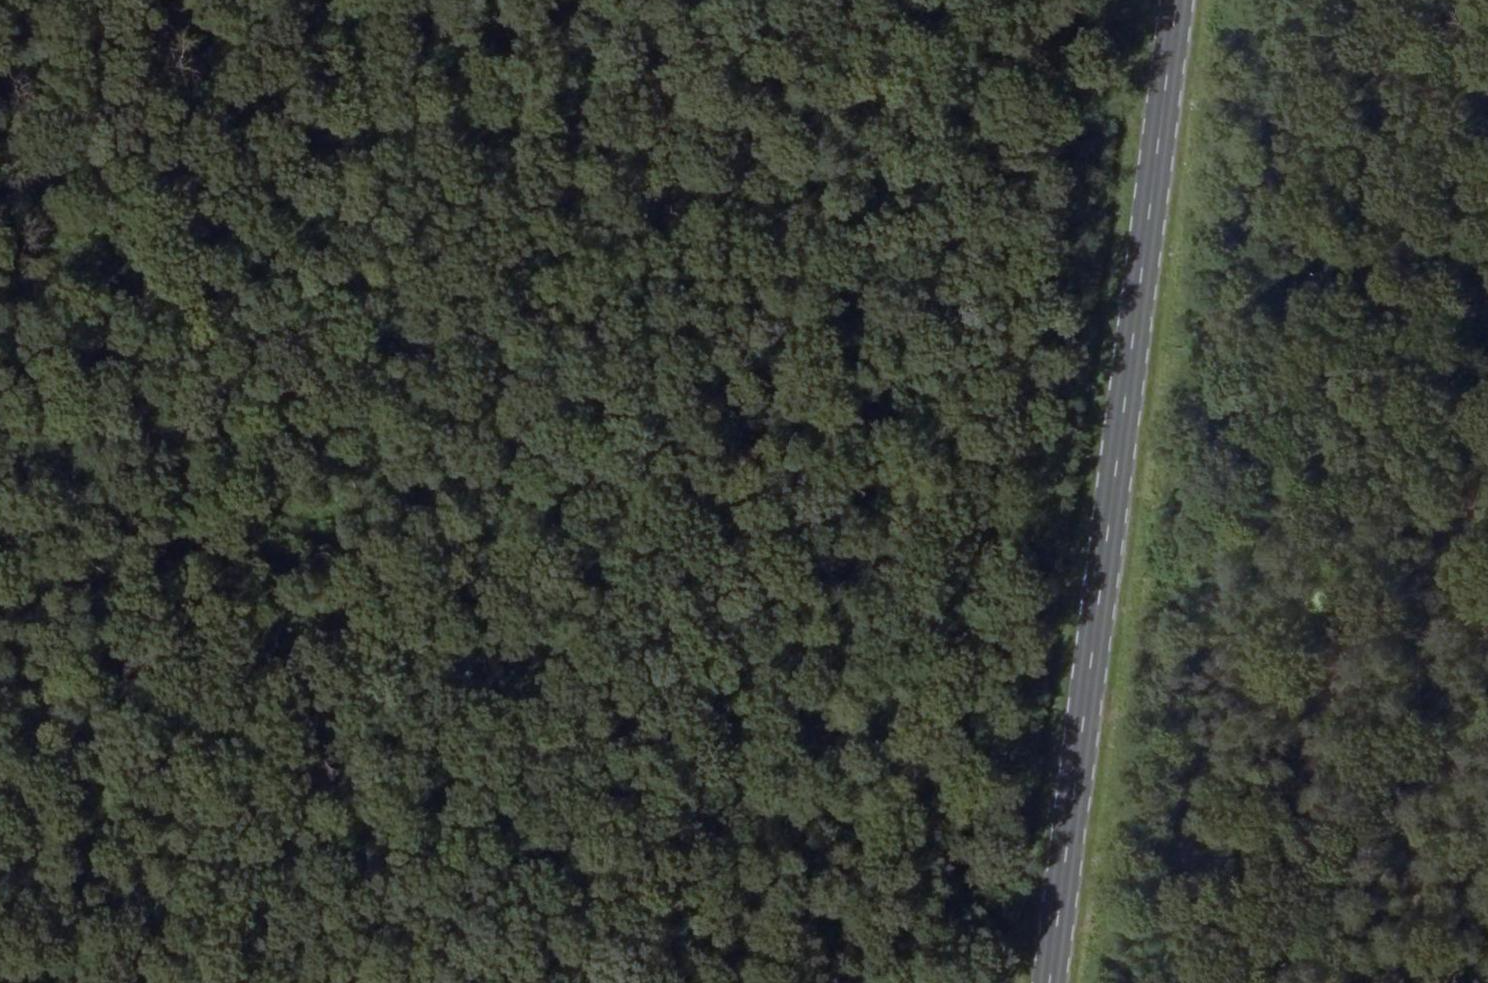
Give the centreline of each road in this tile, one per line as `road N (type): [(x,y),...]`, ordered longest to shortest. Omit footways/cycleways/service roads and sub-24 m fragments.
road 1 (primary): [(1175,0),(1046,982)]

